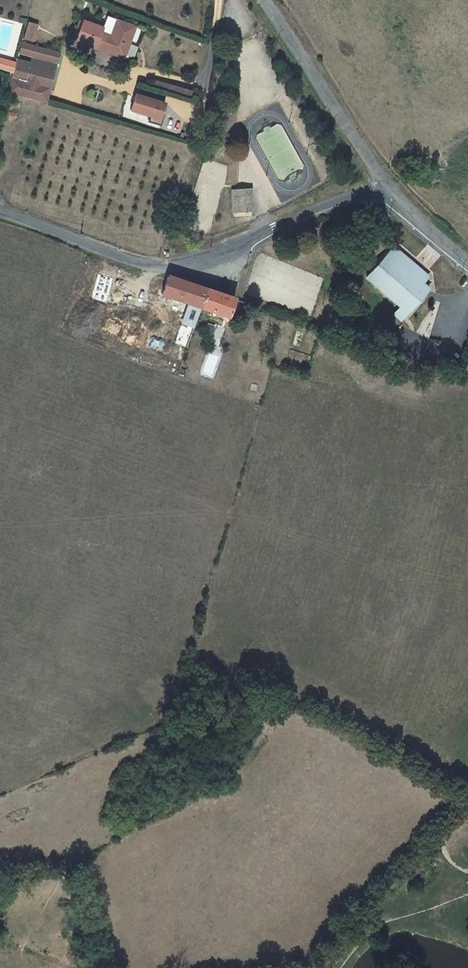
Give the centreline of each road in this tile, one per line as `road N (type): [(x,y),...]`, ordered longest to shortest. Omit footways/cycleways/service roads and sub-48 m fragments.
road 1 (unclassified): [(0,213),(168,267),(217,256),(386,186)]
road 2 (unclassified): [(386,186),(266,0)]

